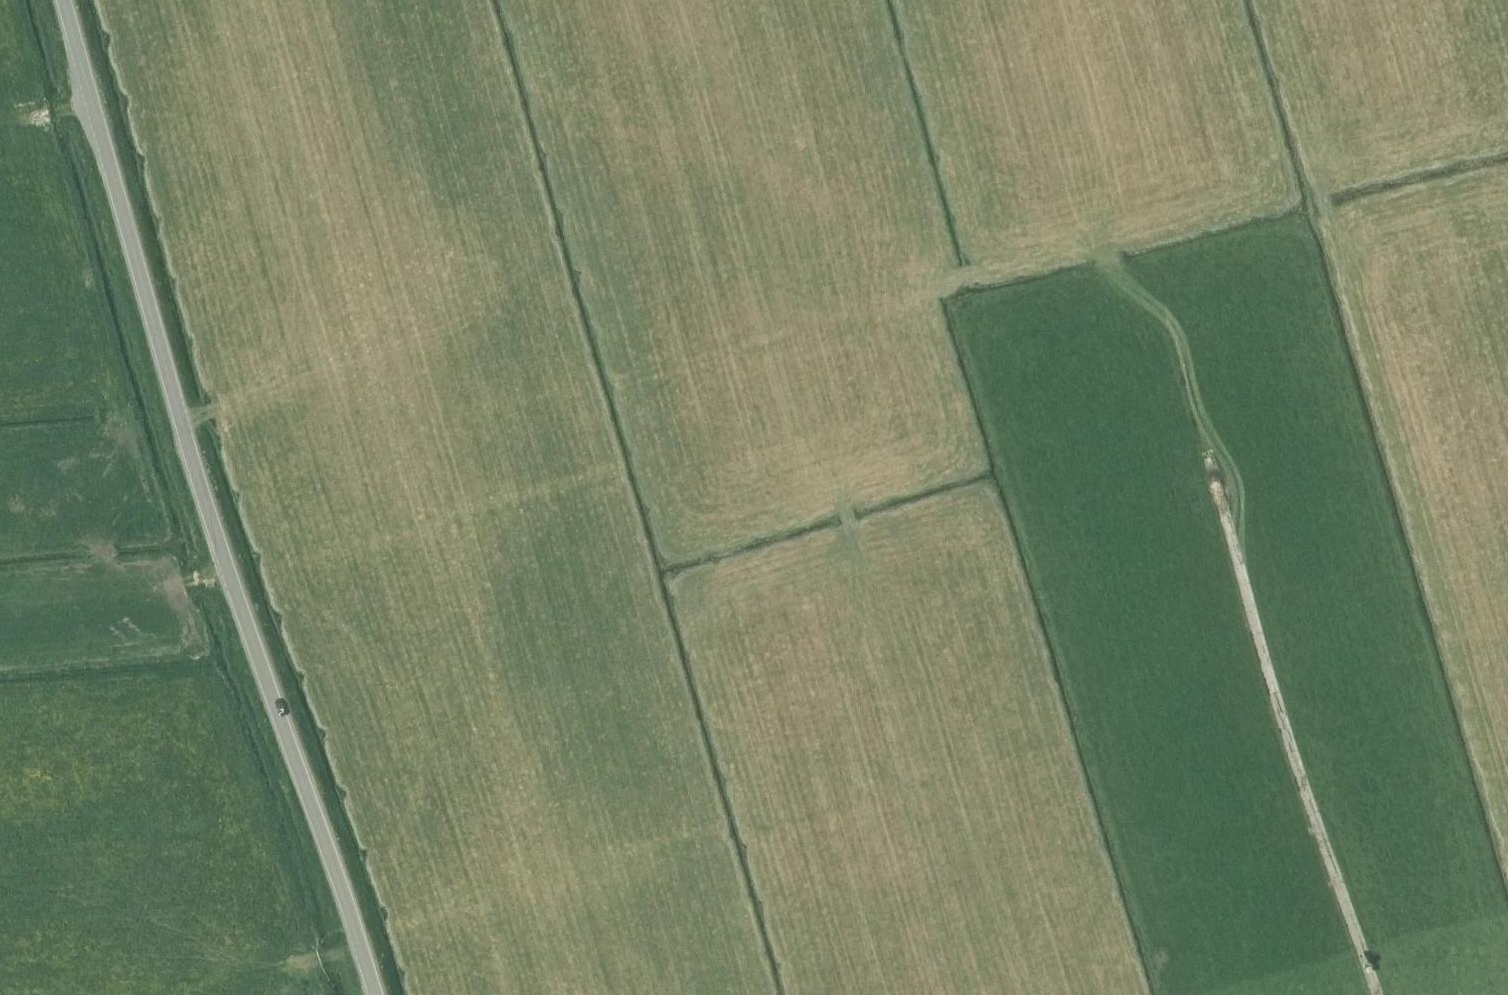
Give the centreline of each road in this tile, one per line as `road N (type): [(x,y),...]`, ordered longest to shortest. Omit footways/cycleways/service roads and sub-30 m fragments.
road 1 (unclassified): [(64,0),(204,496),(376,994)]
road 2 (track): [(1213,463),(1300,763),(1380,994)]

